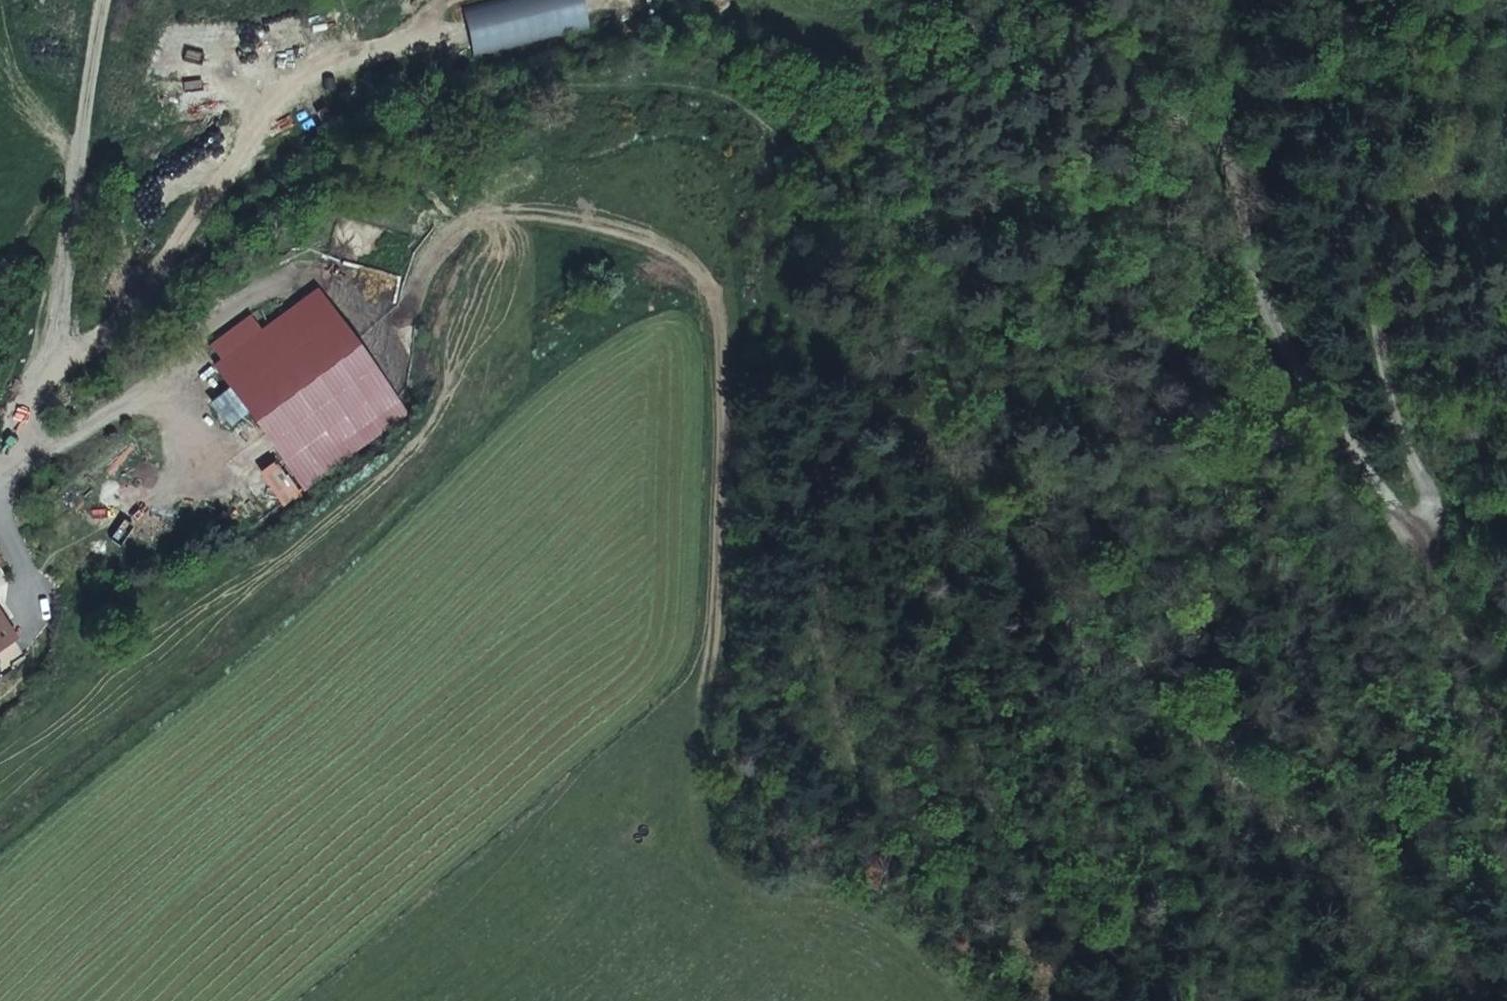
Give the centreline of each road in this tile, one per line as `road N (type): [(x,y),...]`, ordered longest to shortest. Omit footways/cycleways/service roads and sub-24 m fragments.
road 1 (unclassified): [(1208,0),(1233,49),(1281,295),(1414,551),(1432,555),(1441,540),(1384,379),(1380,178),(1410,66),(1442,0)]
road 2 (track): [(107,0),(44,371),(23,405),(14,454)]

